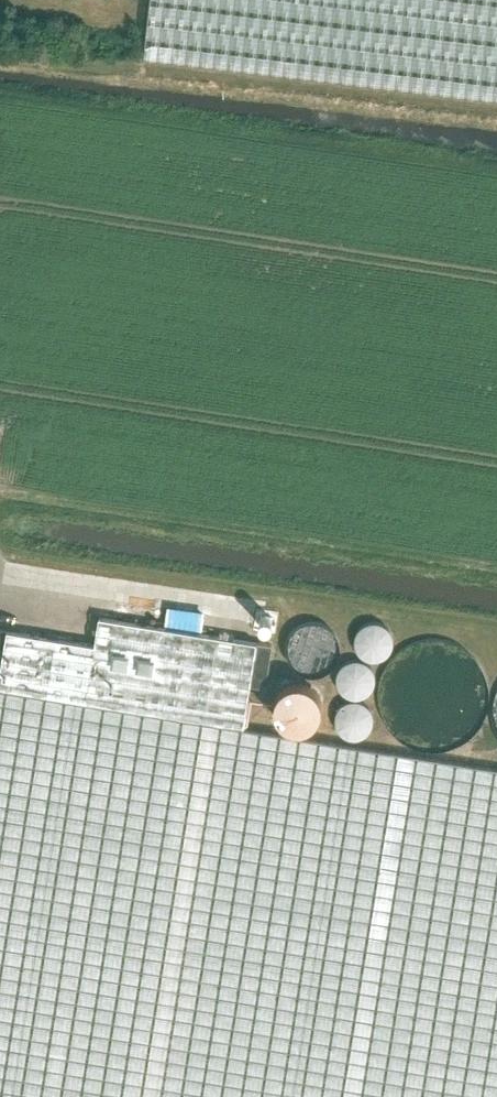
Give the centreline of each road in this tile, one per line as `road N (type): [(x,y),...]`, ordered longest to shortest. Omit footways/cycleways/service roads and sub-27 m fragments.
road 1 (track): [(496,573),(0,498)]

